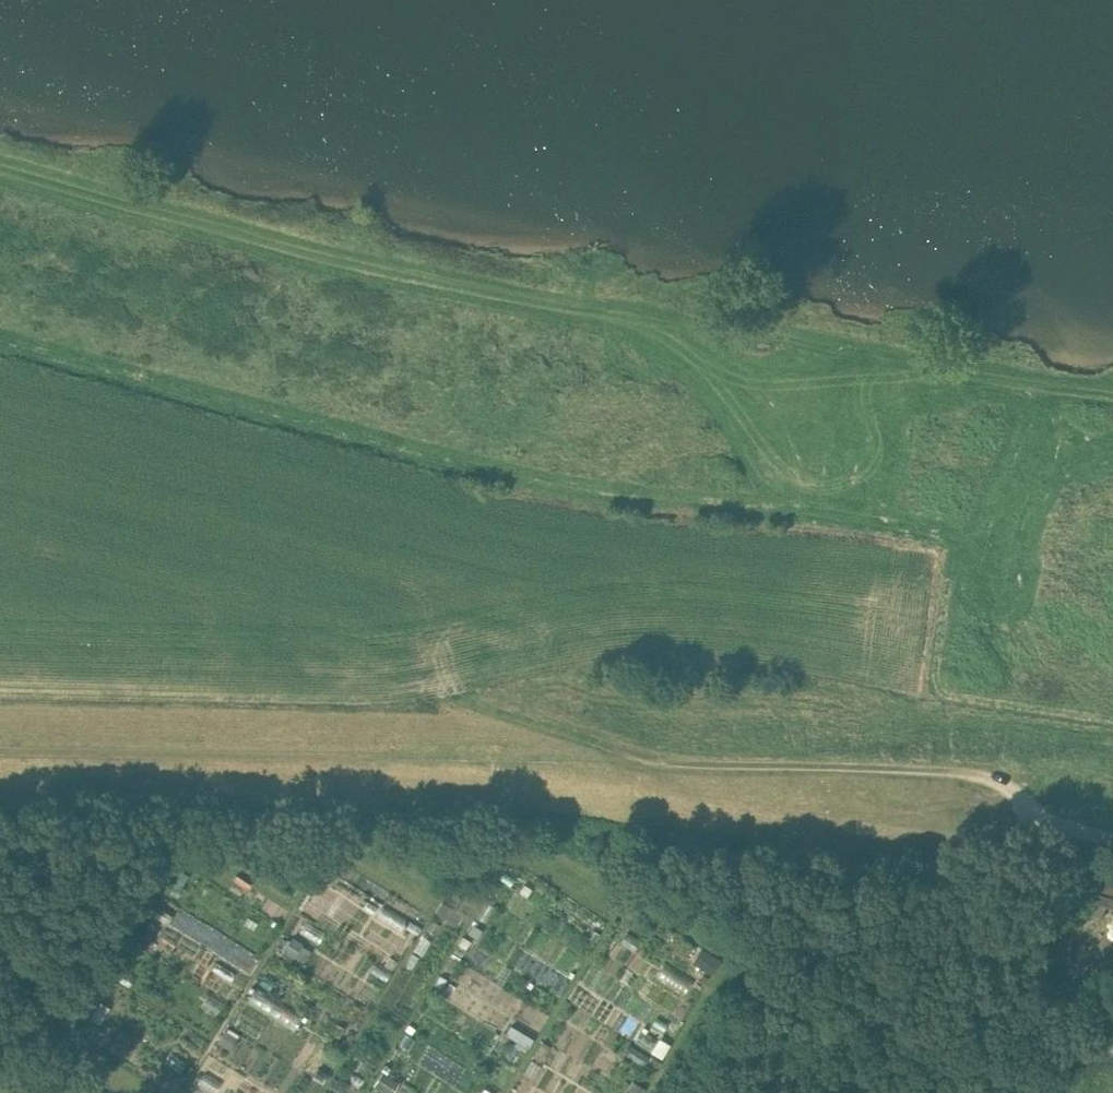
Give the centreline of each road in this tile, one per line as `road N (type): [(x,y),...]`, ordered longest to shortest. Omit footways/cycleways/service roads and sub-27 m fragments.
road 1 (track): [(1044,830),(1020,795),(994,778),(953,768),(0,750)]
road 2 (unclassified): [(768,1092),(897,986),(1029,840),(1044,830),(1072,829),(1112,839)]

